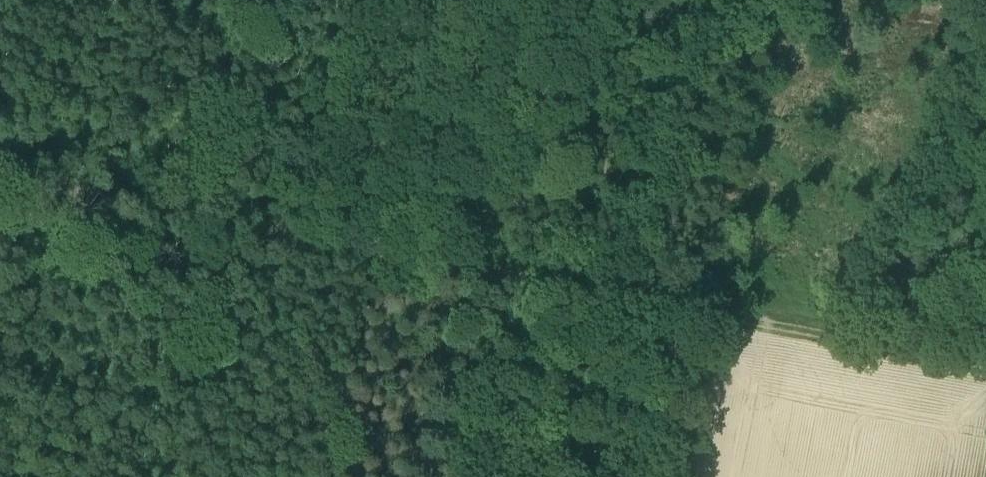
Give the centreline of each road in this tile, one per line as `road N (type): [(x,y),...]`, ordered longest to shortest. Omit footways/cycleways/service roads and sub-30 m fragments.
road 1 (track): [(985,376),(0,198)]

